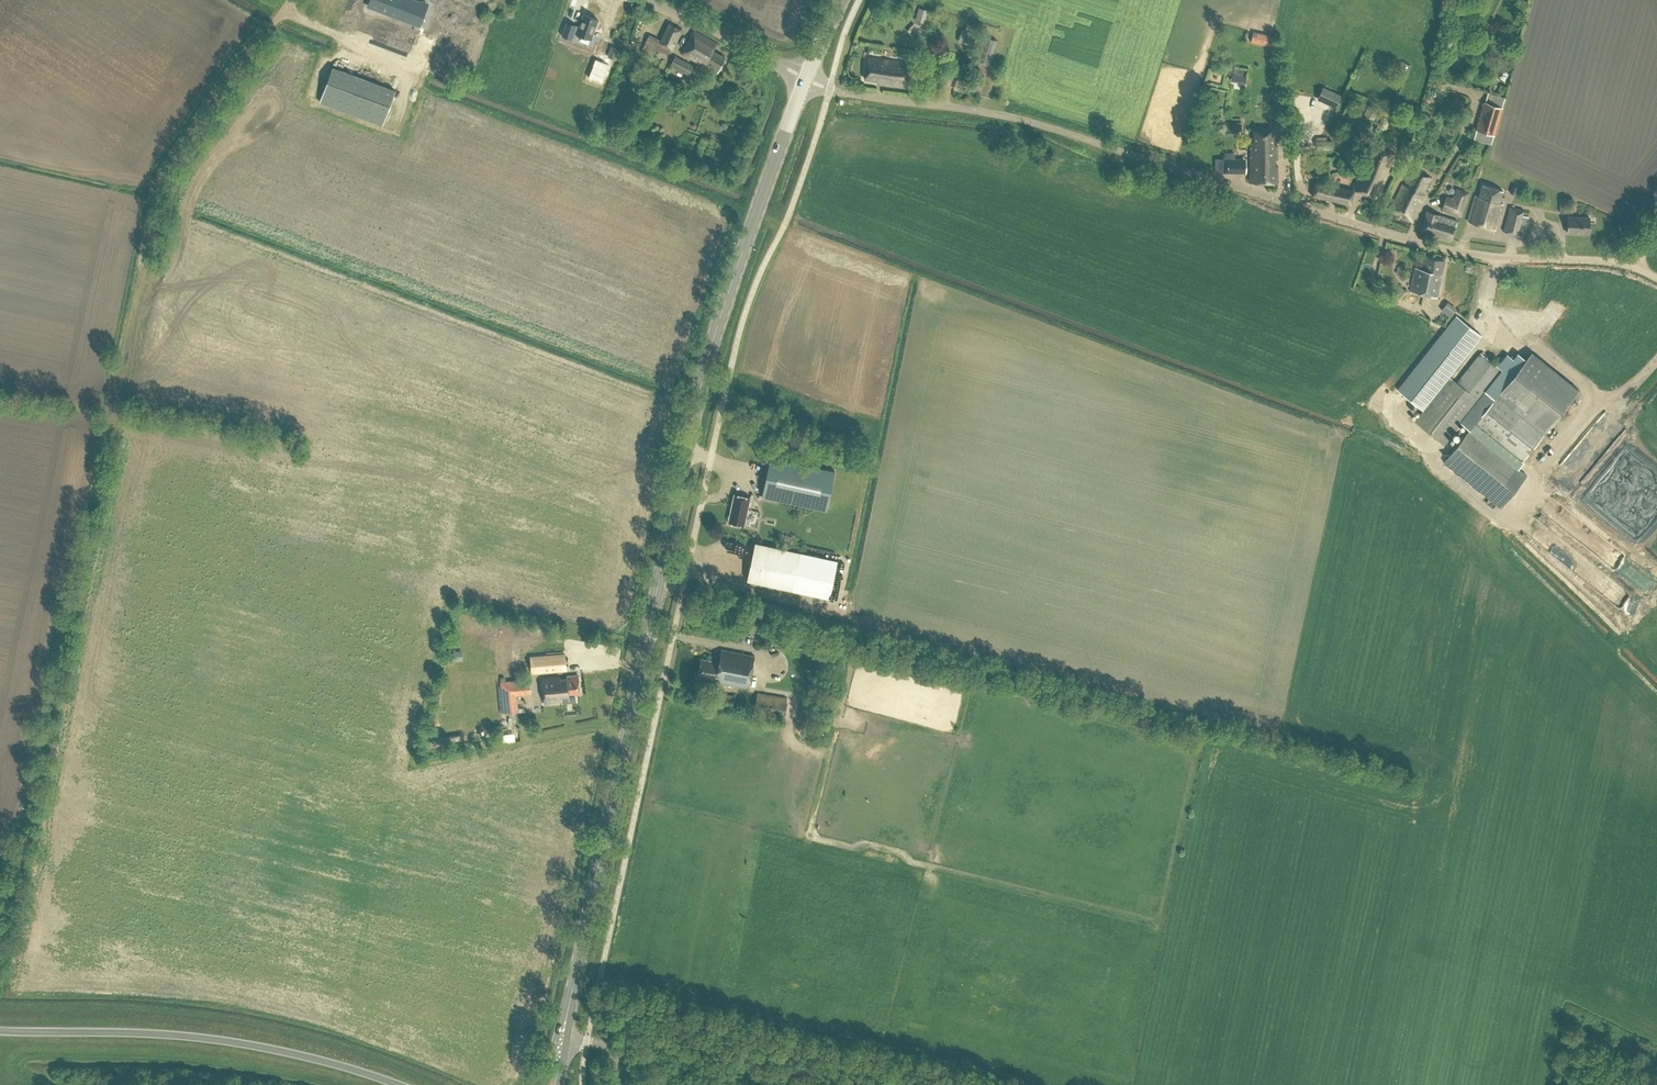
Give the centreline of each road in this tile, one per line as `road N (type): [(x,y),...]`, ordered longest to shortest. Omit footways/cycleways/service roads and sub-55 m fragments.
road 1 (primary): [(562,1036),(712,343),(804,81)]
road 2 (unclassified): [(1656,277),(1630,263),(1430,244),(1029,121),(804,81)]
road 3 (track): [(289,0),(167,173),(98,493)]
road 4 (trunk): [(402,1084),(214,1038),(0,1030)]
road 5 (unclassified): [(804,81),(699,21),(643,0)]

